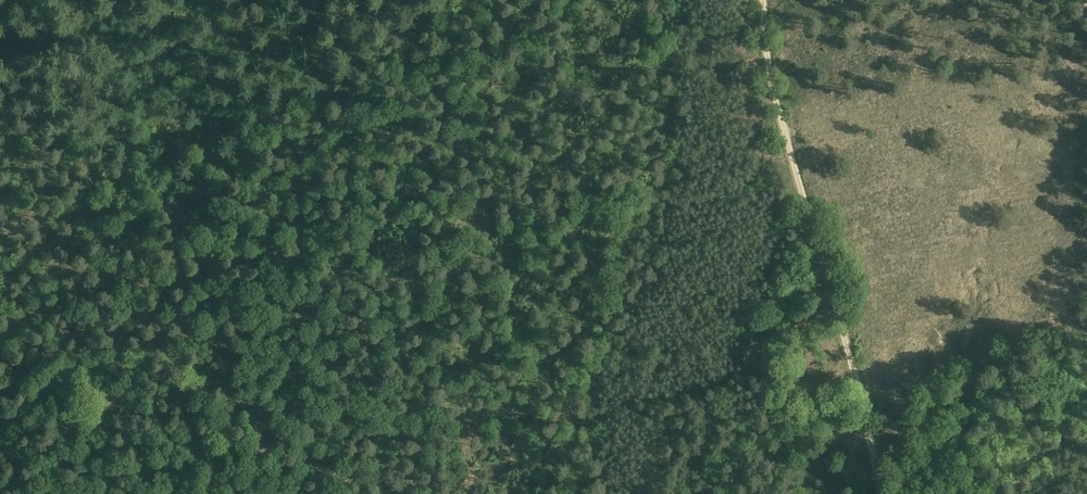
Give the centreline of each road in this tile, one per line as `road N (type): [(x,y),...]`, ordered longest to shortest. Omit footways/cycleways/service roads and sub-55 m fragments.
road 1 (track): [(443,0),(330,82),(271,111),(178,206),(83,245),(0,301)]
road 2 (track): [(882,493),(773,94),(763,0)]

